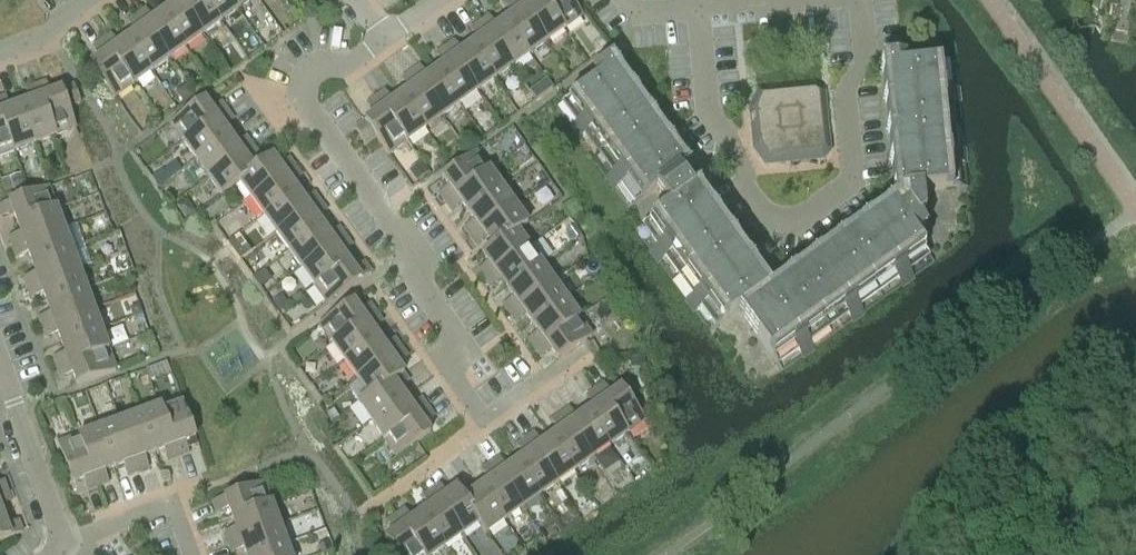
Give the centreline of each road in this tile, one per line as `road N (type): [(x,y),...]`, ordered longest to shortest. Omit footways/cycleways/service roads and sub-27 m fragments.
road 1 (residential): [(484,418),(459,383),(452,331),(393,225),(298,93),(308,76),(350,63),(383,40)]
road 2 (residential): [(862,0),(866,58),(846,91),(854,180),(793,222),(770,220),(750,194),(742,166),(706,107)]
road 3 (residential): [(61,543),(0,361)]
road 4 (residential): [(61,543),(174,499),(192,554)]

